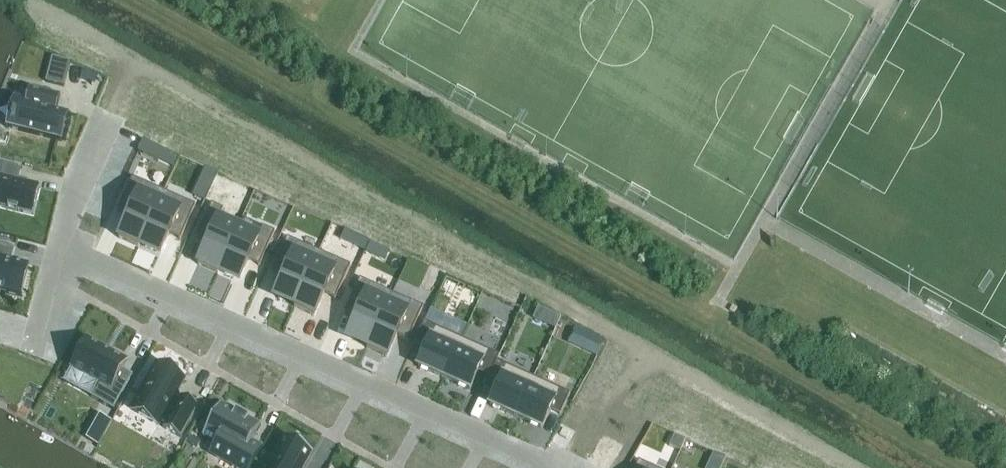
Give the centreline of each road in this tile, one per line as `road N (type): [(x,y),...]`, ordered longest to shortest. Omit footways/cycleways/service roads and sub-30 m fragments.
road 1 (residential): [(62,246),(539,459),(544,467)]
road 2 (residential): [(104,124),(62,246)]

